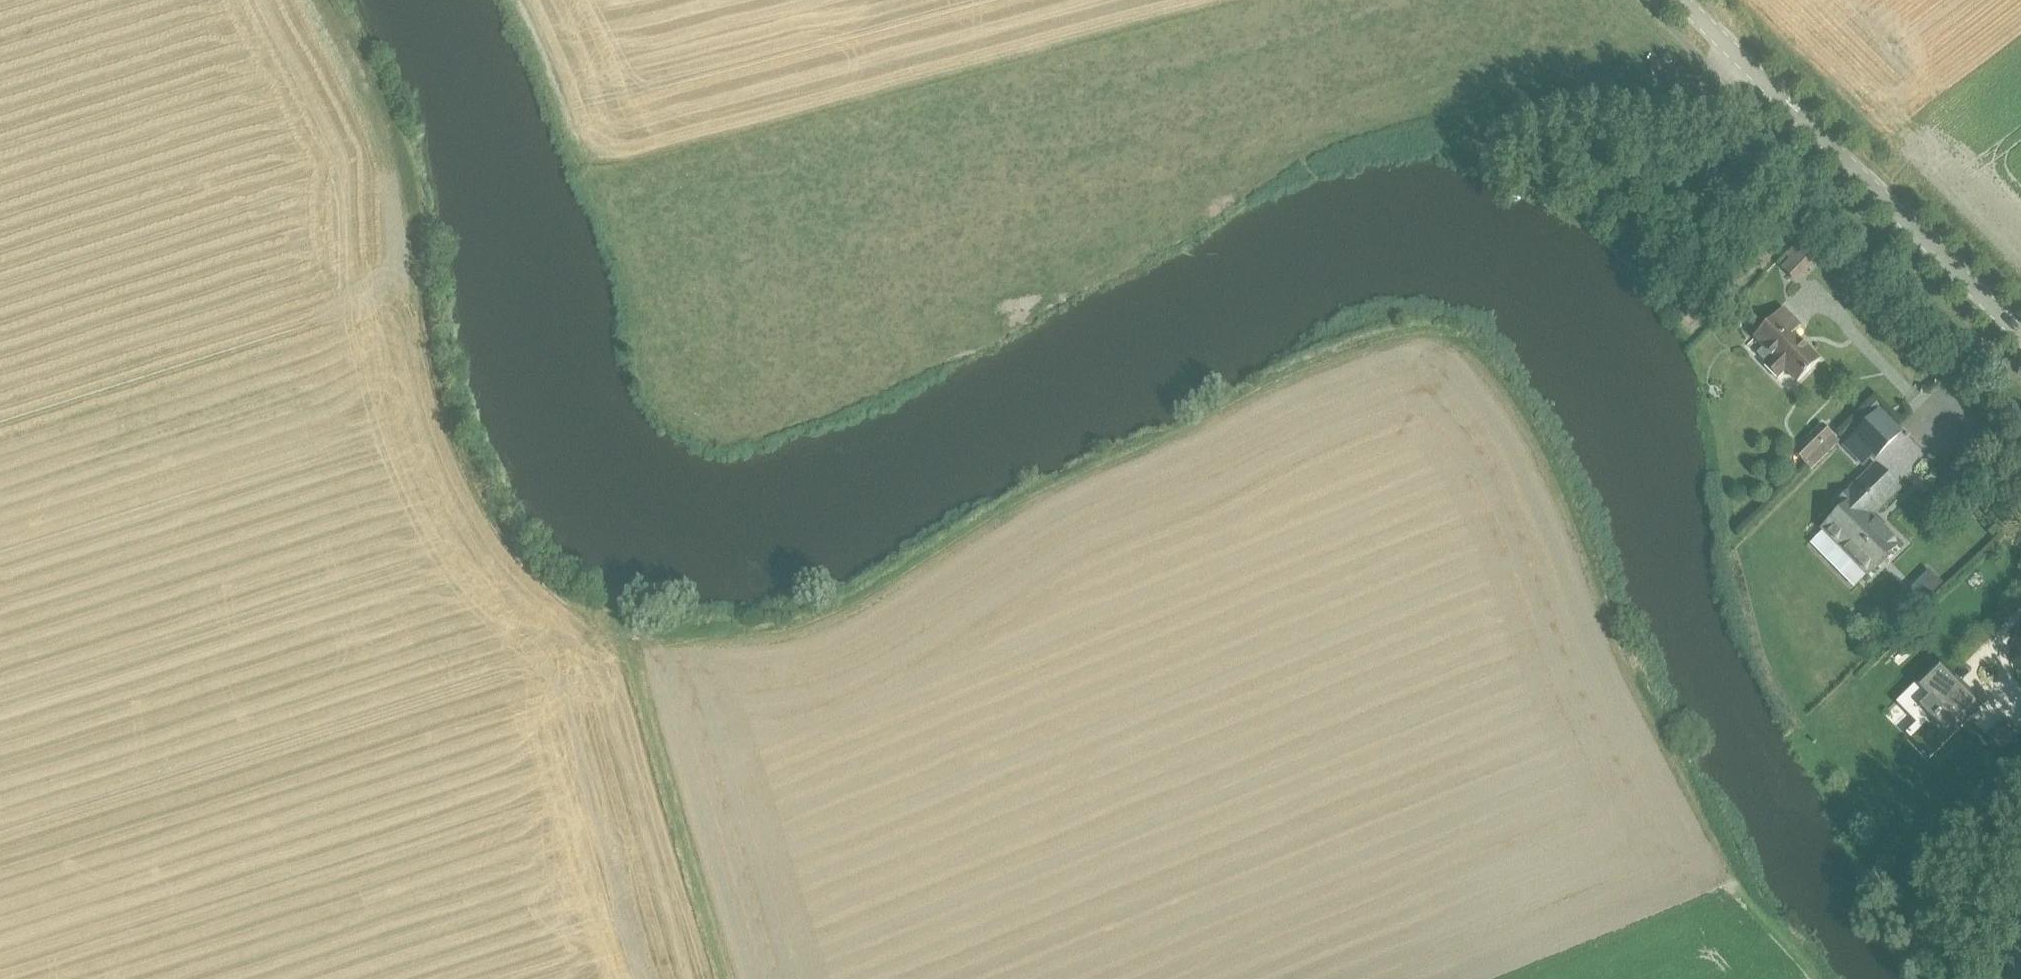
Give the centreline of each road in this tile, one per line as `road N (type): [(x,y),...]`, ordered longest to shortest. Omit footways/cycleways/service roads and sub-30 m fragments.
road 1 (tertiary): [(2020,339),(1676,0)]
road 2 (residential): [(2020,491),(1812,294)]

